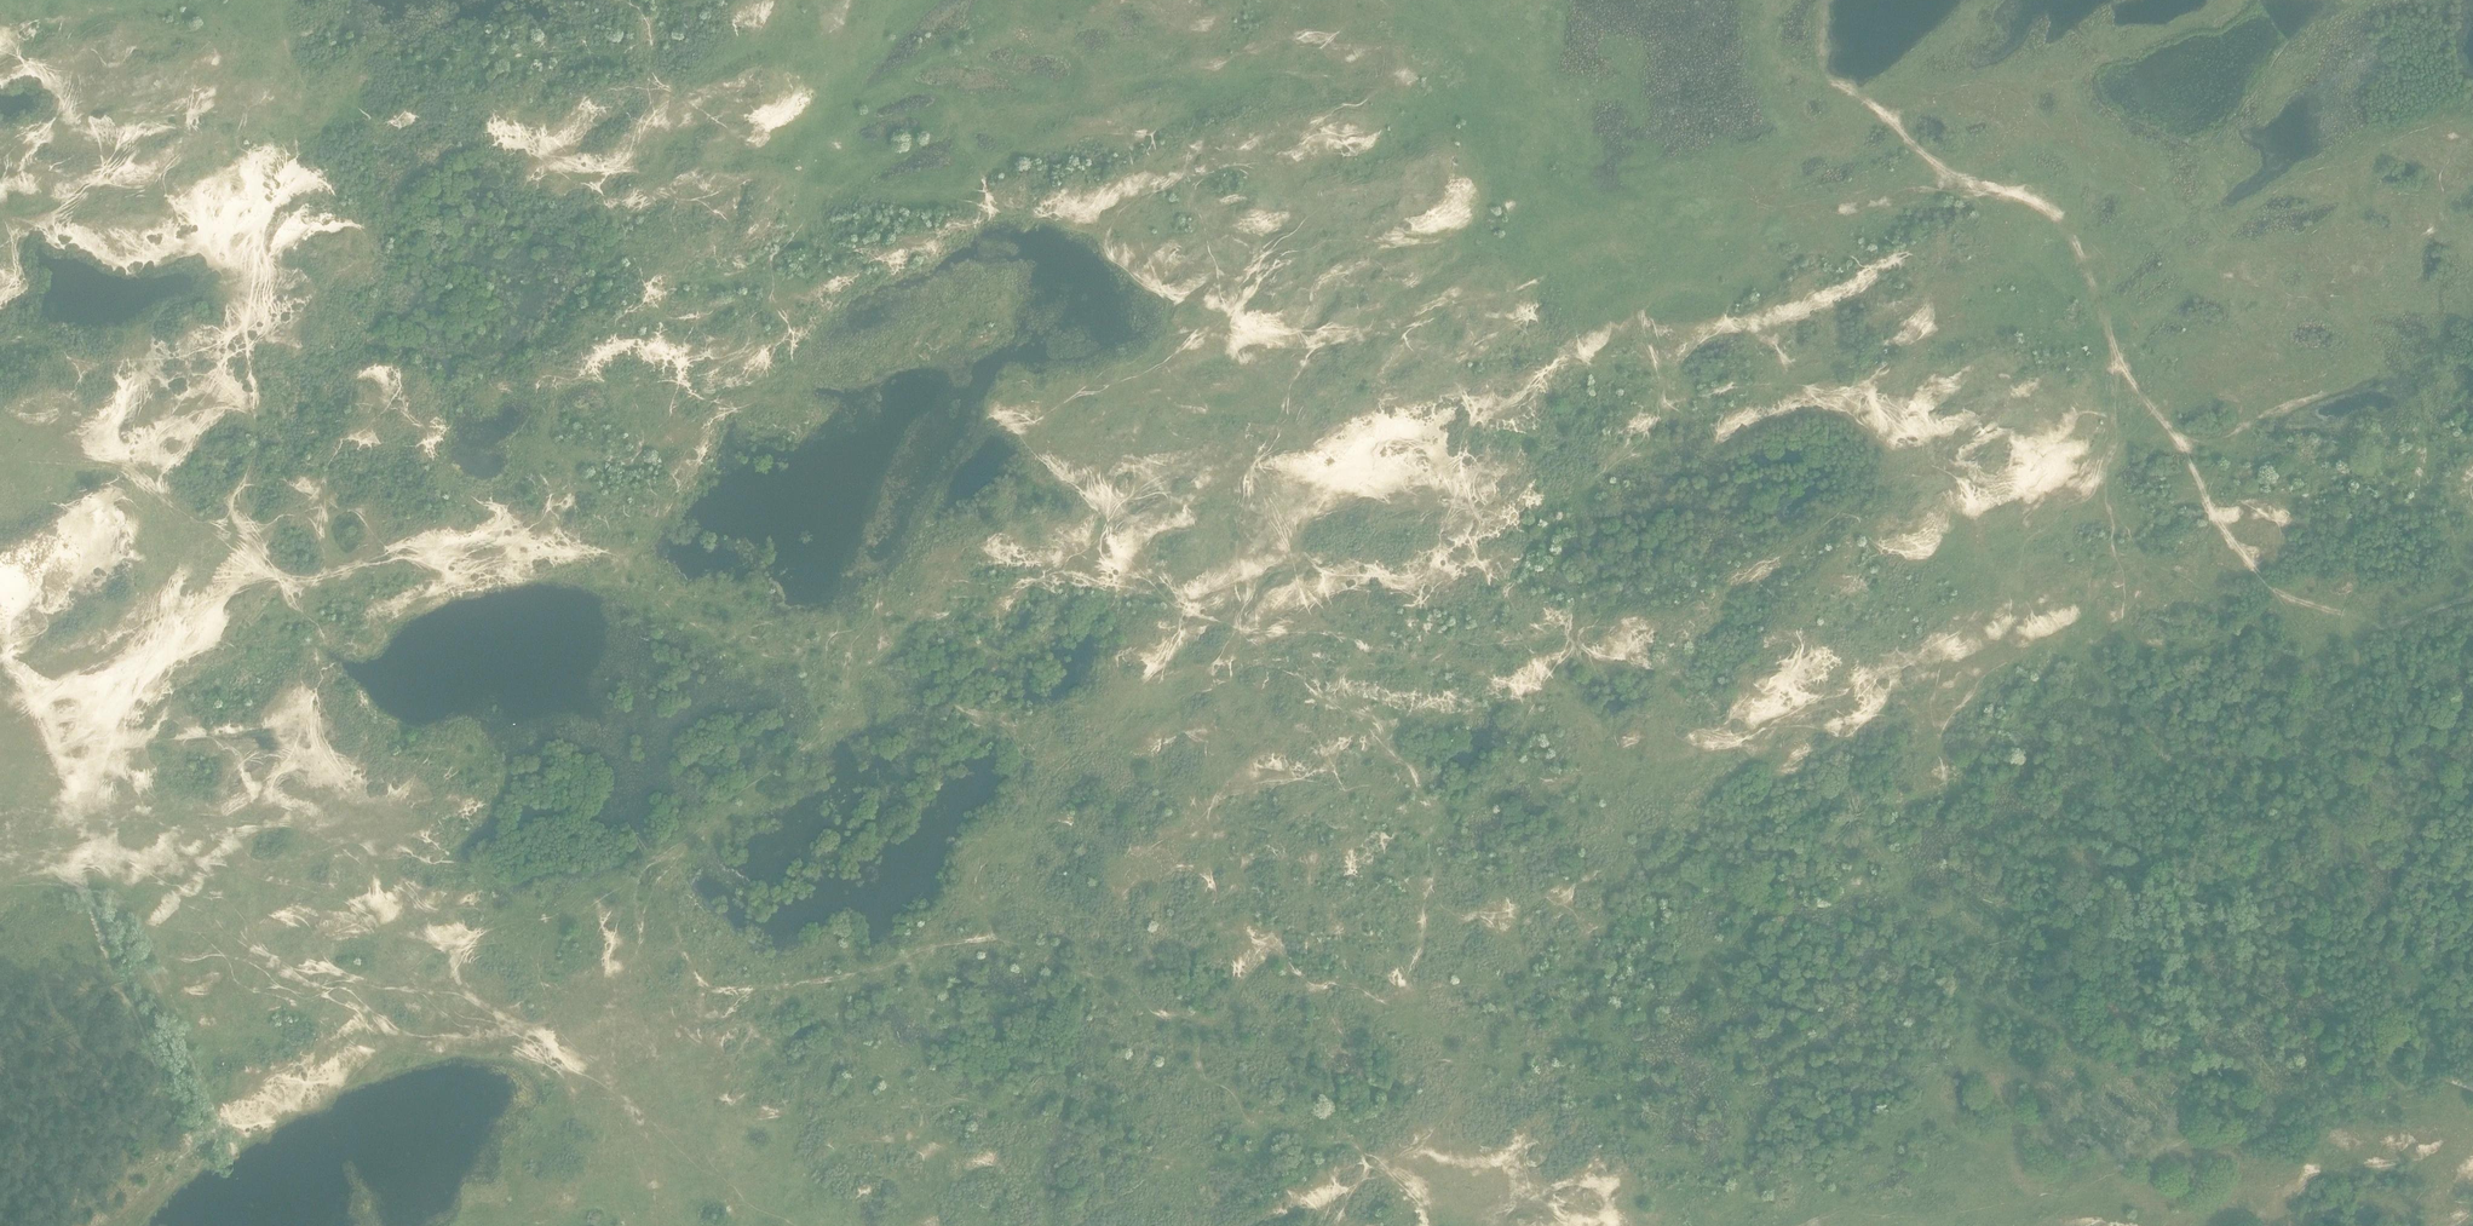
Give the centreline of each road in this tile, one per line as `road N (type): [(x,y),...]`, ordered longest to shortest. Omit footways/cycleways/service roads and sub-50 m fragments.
road 1 (track): [(1822,0),(1821,41),(1839,84),(1984,188),(2046,206),(2083,255),(2125,379),(2192,454),(2231,542),(2279,593),(2404,627)]
road 2 (track): [(2351,759),(2263,779),(2127,886),(2092,944),(2084,1020),(2099,1140),(2134,1148),(2409,1082)]
road 3 (track): [(2472,604),(2359,643),(2351,759)]

